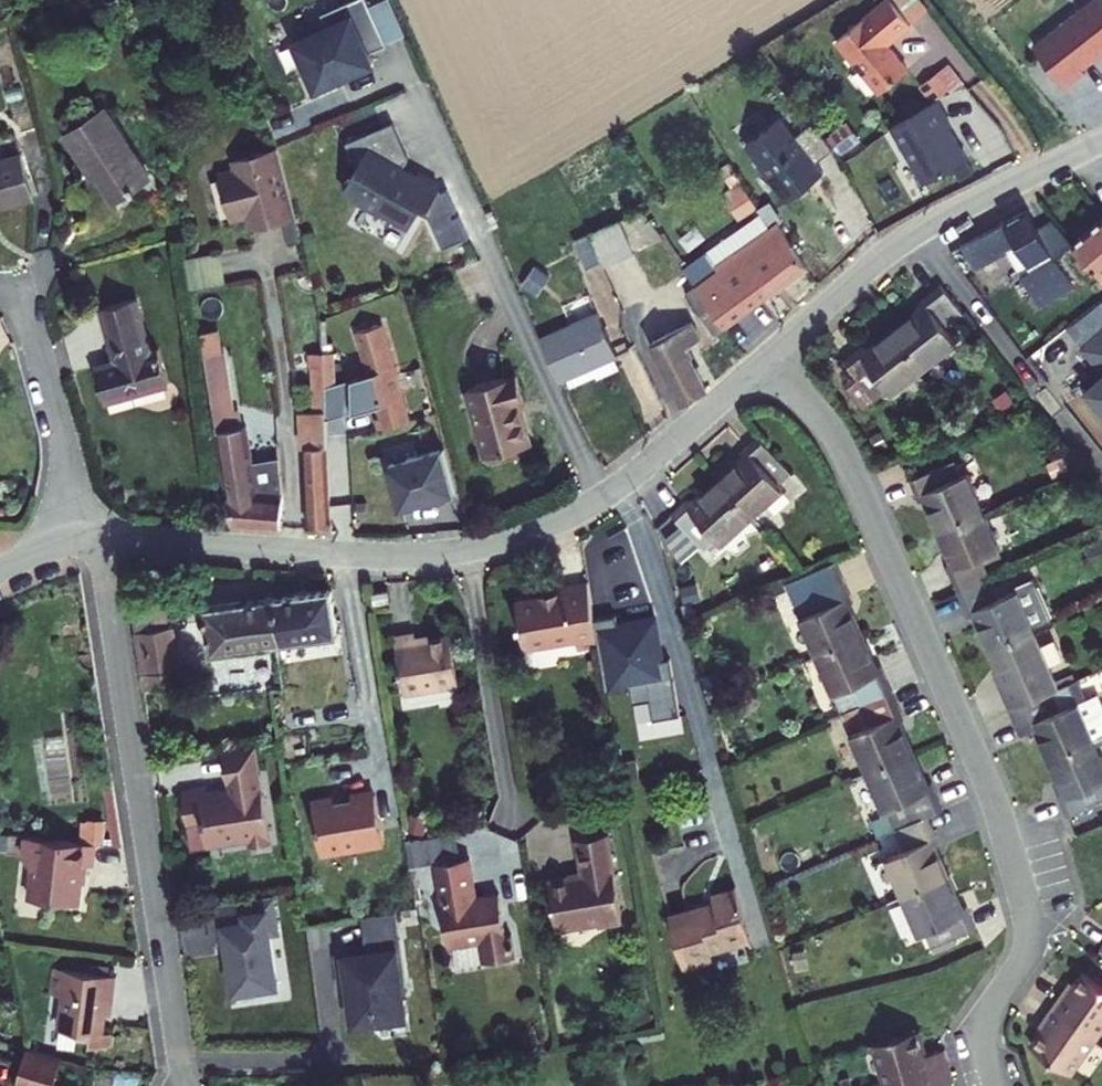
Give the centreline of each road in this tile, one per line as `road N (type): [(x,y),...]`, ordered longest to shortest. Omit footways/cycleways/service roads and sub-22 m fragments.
road 1 (residential): [(768,357),(840,446),(994,804),(1030,933),(988,1021),(1000,1085)]
road 2 (residential): [(186,1085),(127,727),(107,538)]
road 3 (residential): [(768,357),(916,229),(1101,139)]
road 4 (residential): [(465,548),(541,527),(602,496),(768,357)]
road 5 (residential): [(107,538),(376,554),(465,548)]
road 6 (residential): [(465,548),(511,818)]
road 7 (residential): [(89,539),(16,282)]

